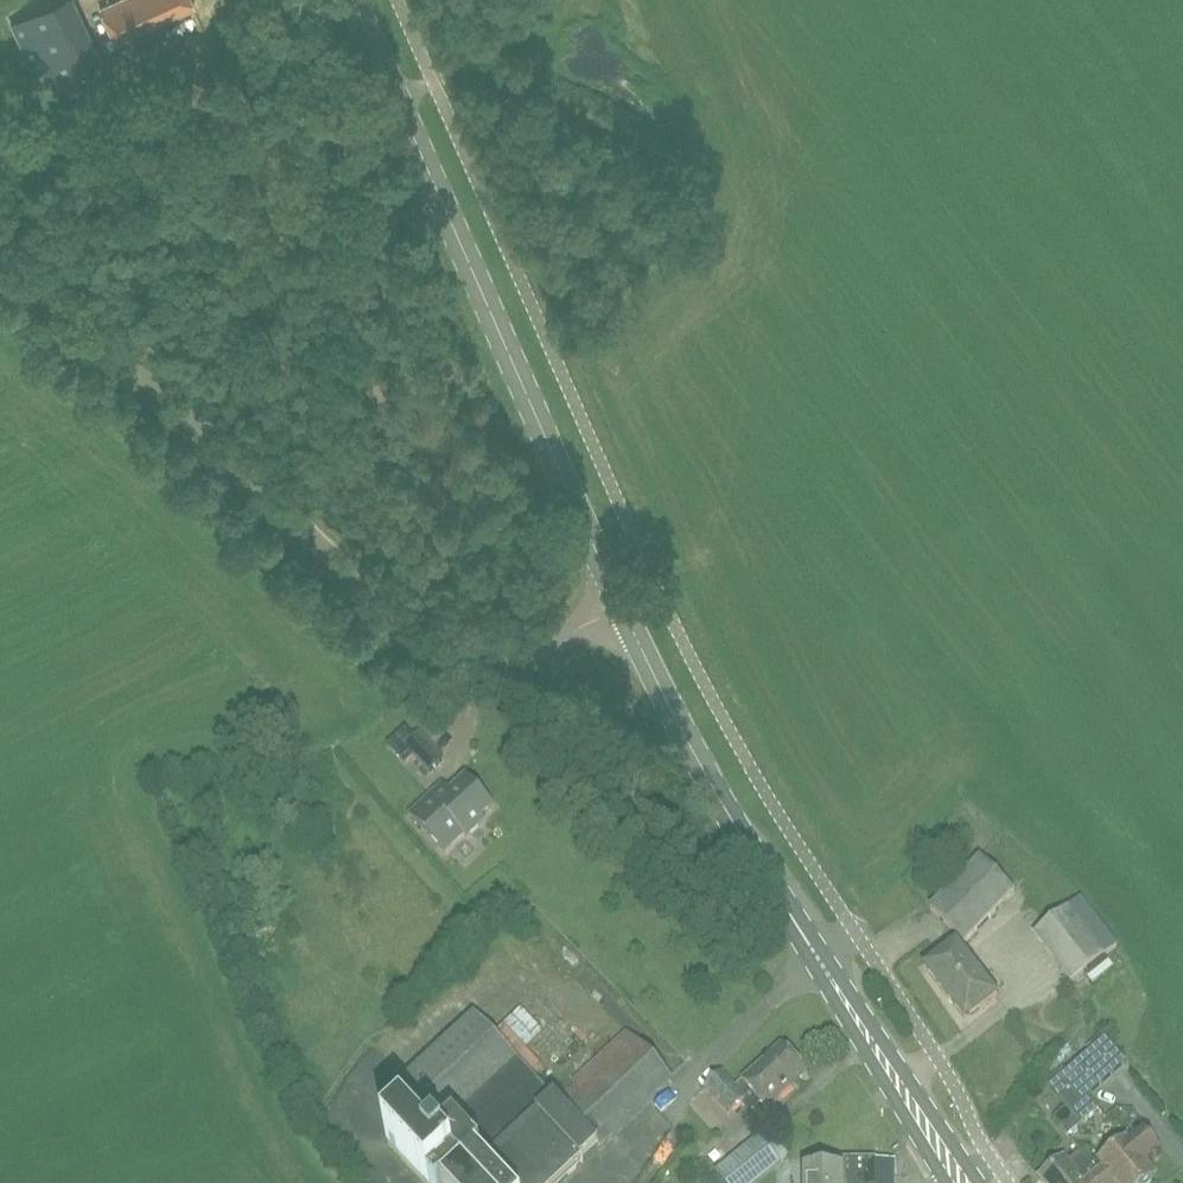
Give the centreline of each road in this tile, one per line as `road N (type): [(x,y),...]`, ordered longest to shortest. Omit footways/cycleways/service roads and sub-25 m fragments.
road 1 (unclassified): [(621,605),(505,656),(435,646),(392,615),(0,243)]
road 2 (primary): [(964,1182),(730,815),(621,605)]
road 3 (primary): [(621,605),(354,0)]

